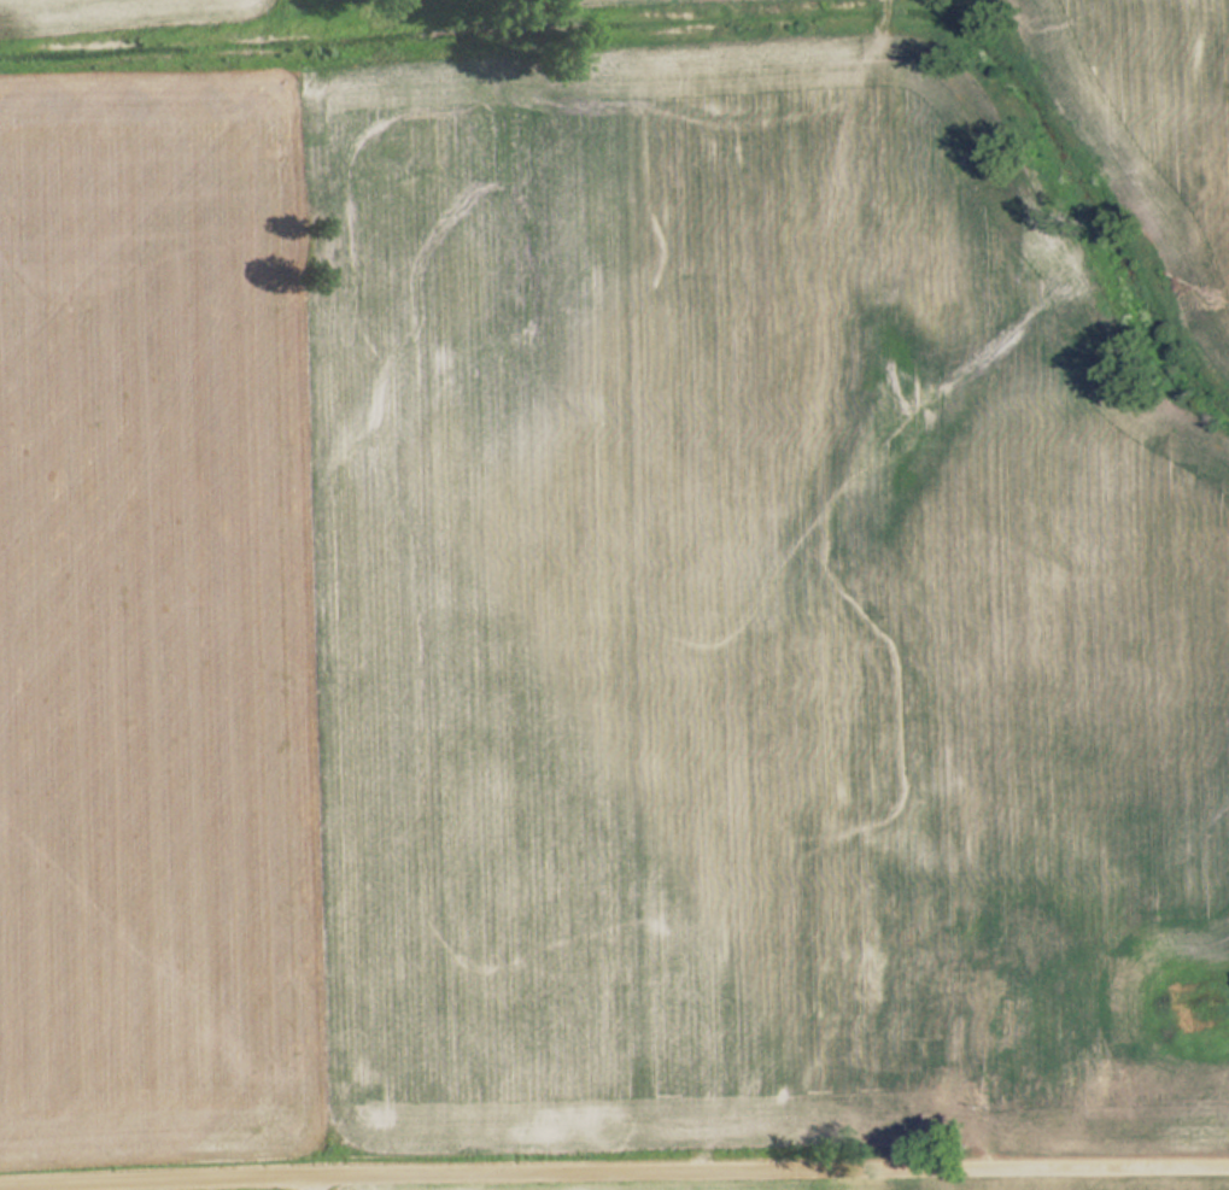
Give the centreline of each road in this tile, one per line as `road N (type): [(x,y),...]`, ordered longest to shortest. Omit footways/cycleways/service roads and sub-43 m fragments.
road 1 (residential): [(137,1189),(1228,1169)]

